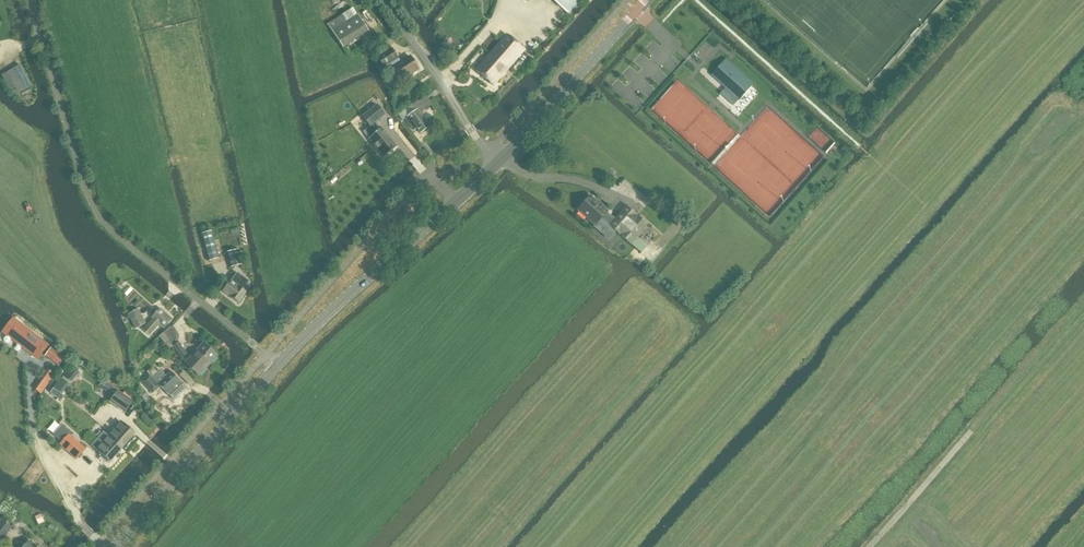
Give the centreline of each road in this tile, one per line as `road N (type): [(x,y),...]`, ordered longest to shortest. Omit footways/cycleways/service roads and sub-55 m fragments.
road 1 (unclassified): [(278,364),(96,214),(30,0)]
road 2 (tertiary): [(278,364),(497,161)]
road 3 (tertiary): [(115,546),(278,364)]
road 4 (tertiary): [(497,161),(647,0)]
road 5 (unclassified): [(497,161),(382,0)]
road 6 (track): [(869,546),(971,433)]

